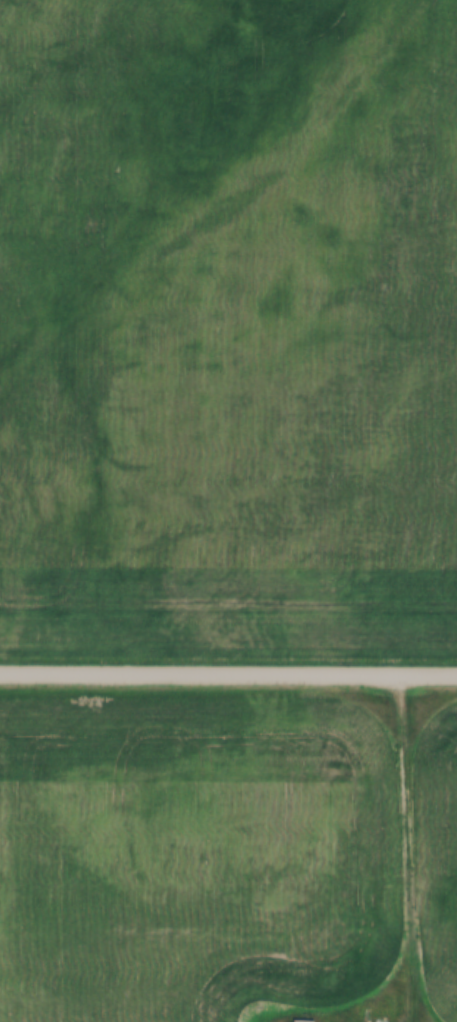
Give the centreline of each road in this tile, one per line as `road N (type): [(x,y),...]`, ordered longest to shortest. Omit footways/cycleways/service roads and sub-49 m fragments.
road 1 (residential): [(456,677),(0,675)]

